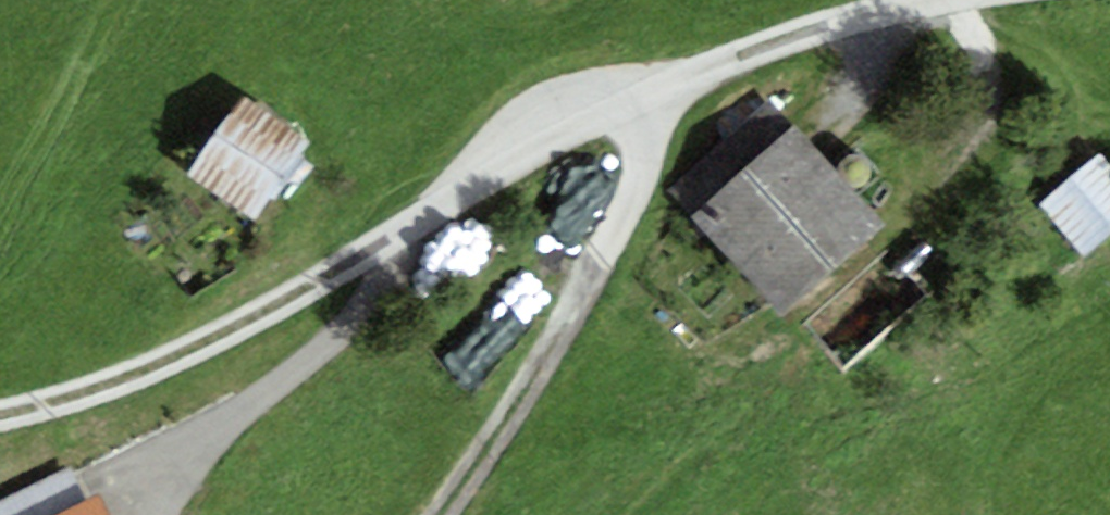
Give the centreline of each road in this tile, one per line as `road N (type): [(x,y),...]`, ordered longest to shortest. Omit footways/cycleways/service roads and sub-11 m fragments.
road 1 (unclassified): [(0,412),(115,379),(231,330),(418,225),(561,129),(671,78),(820,24),(928,0)]
road 2 (track): [(447,514),(504,442),(660,178),(671,78)]

